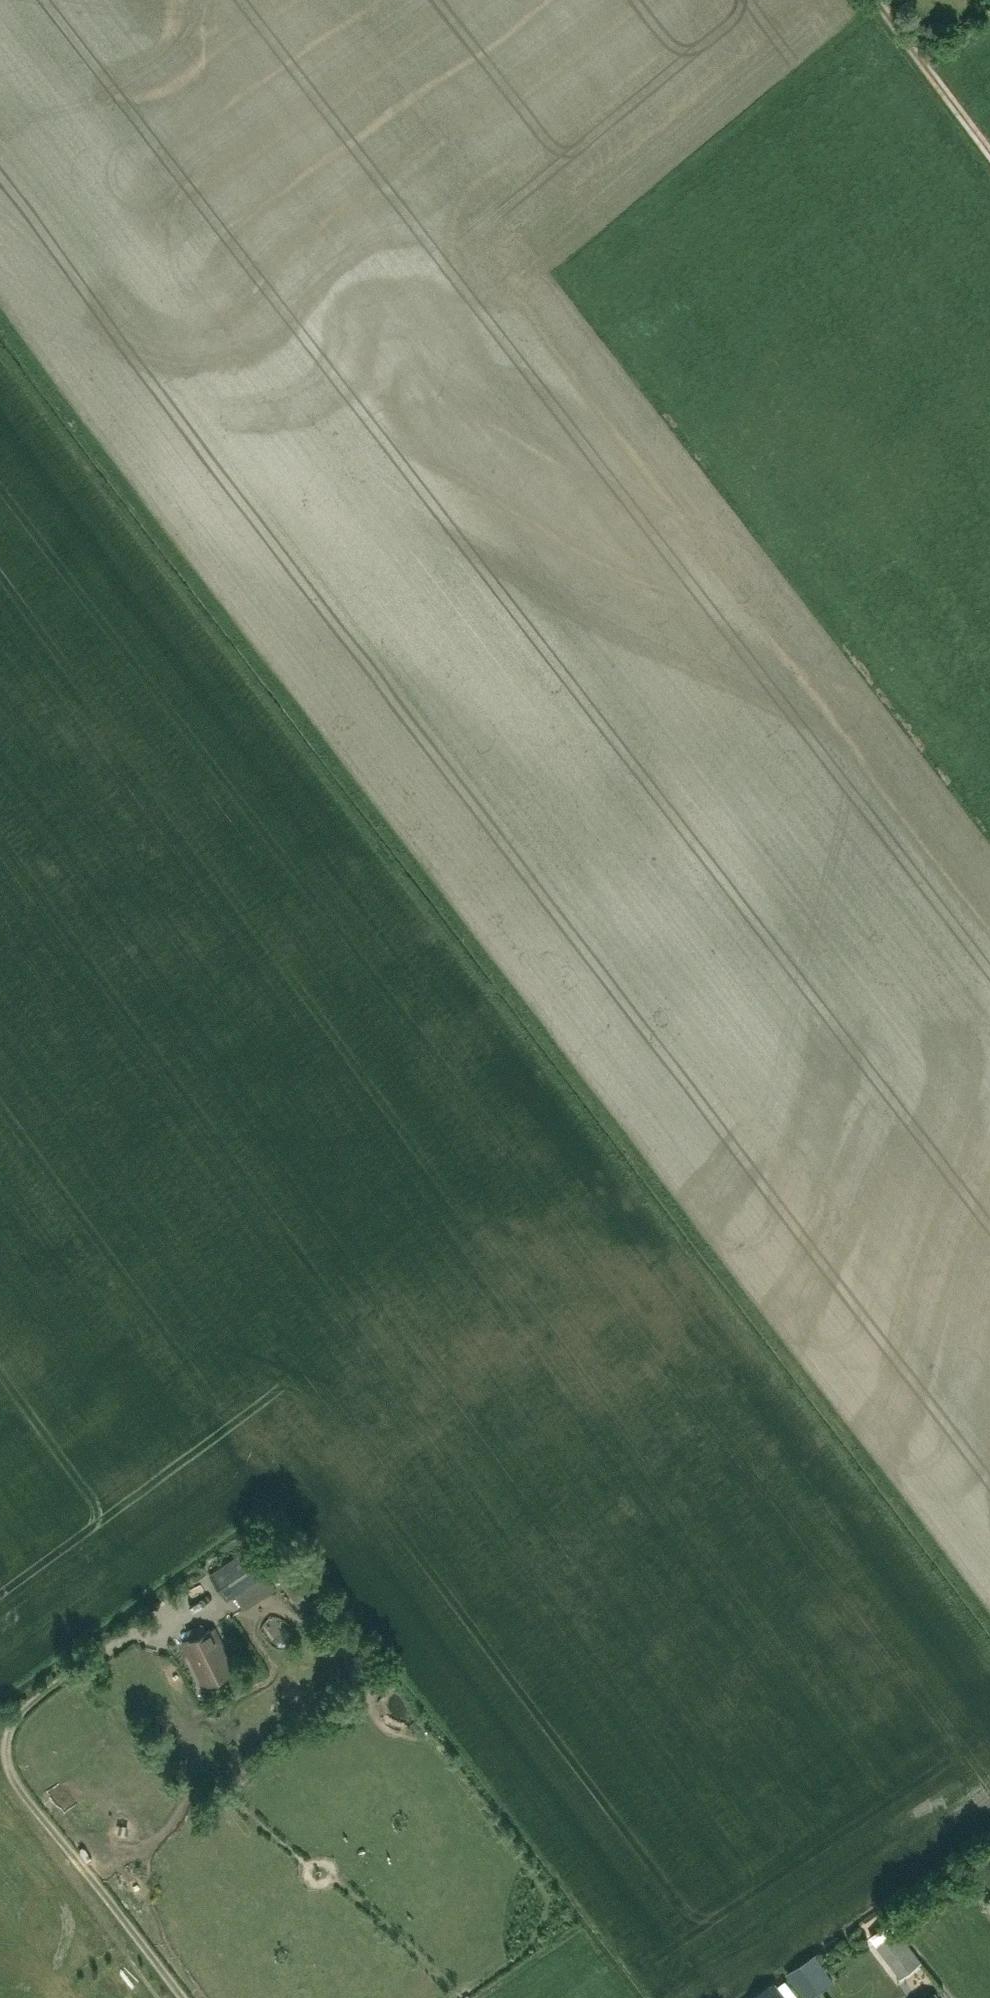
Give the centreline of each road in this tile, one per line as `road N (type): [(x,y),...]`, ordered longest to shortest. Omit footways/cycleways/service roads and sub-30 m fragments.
road 1 (unclassified): [(989,152),(877,0)]

